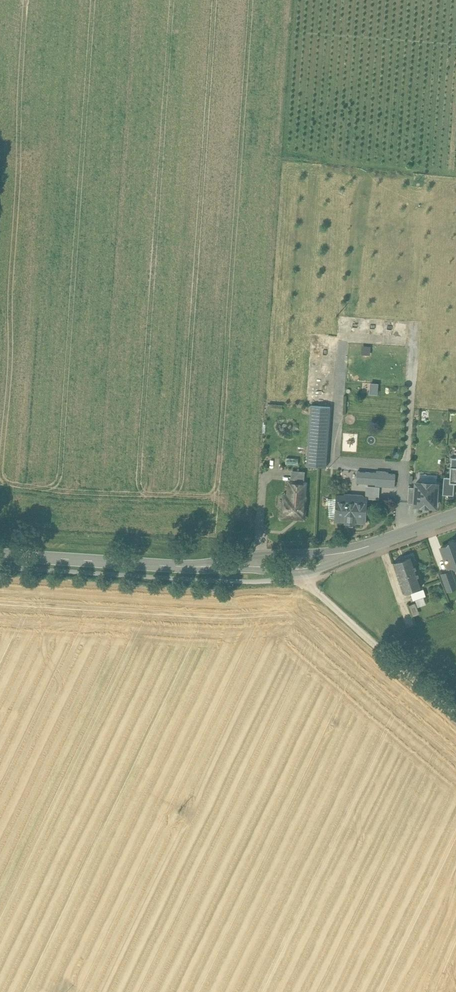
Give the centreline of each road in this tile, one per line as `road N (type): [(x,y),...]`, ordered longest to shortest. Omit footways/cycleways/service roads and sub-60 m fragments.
road 1 (tertiary): [(0,553),(295,565),(455,515)]
road 2 (track): [(295,565),(455,713)]

